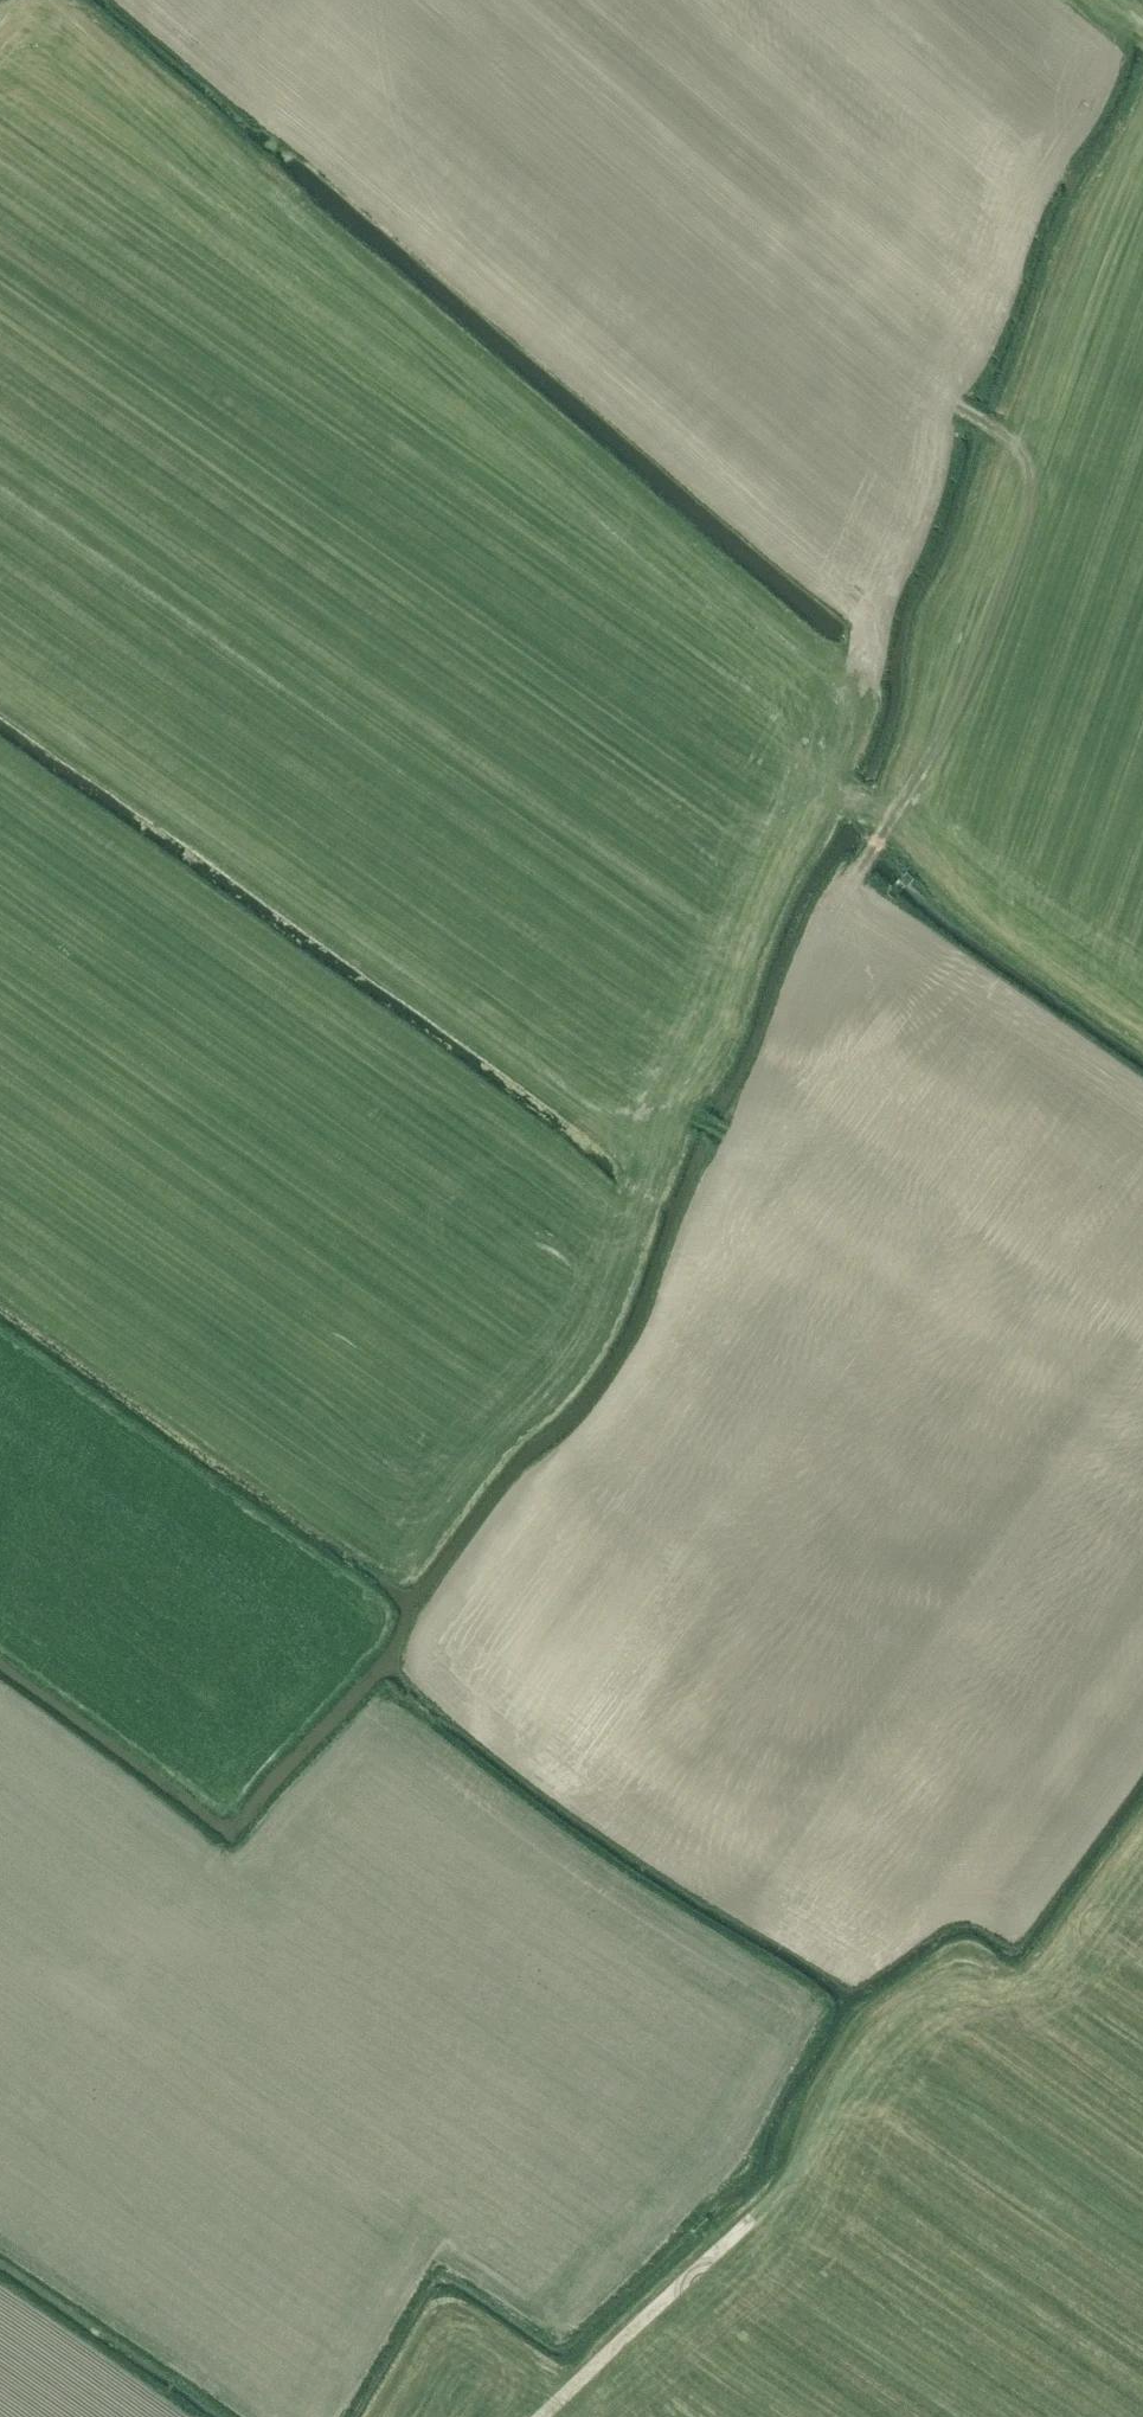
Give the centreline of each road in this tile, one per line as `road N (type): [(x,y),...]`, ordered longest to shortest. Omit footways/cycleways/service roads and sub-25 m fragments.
road 1 (track): [(549,2416),(748,2220)]

